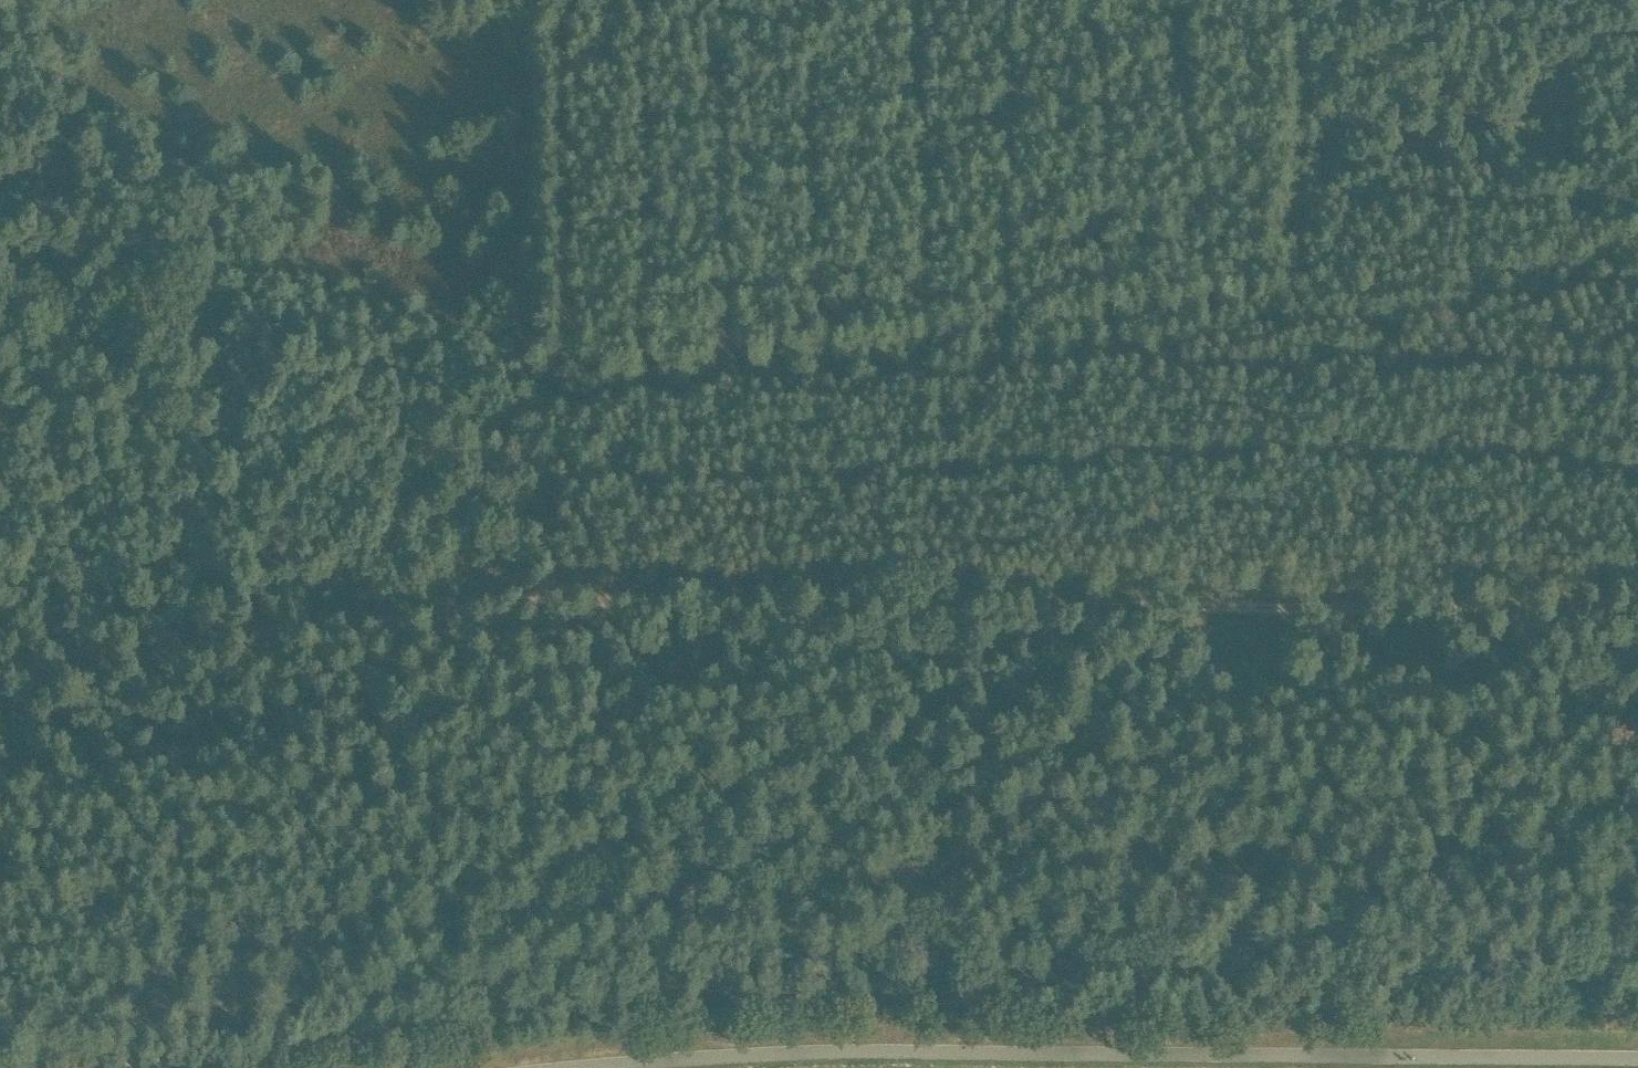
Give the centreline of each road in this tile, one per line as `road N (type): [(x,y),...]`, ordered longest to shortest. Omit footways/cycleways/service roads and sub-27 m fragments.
road 1 (track): [(1637,616),(529,615),(412,630),(0,723)]

